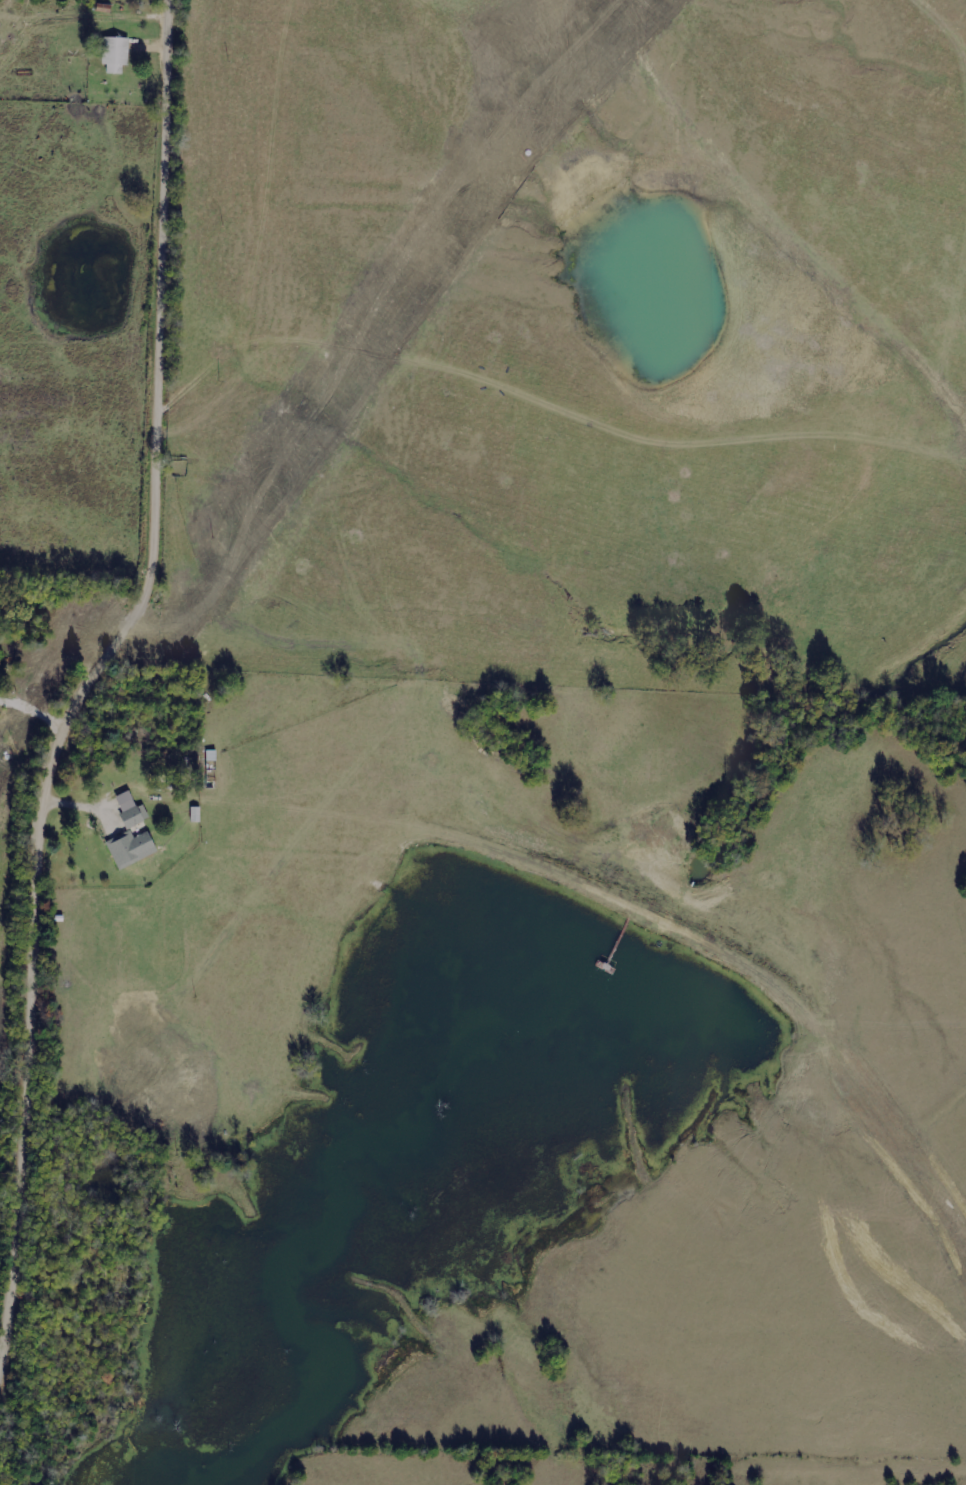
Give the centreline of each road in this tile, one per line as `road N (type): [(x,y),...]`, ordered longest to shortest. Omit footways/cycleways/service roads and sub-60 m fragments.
road 1 (residential): [(0,1280),(23,1165),(28,955),(64,781),(166,540),(188,0)]

